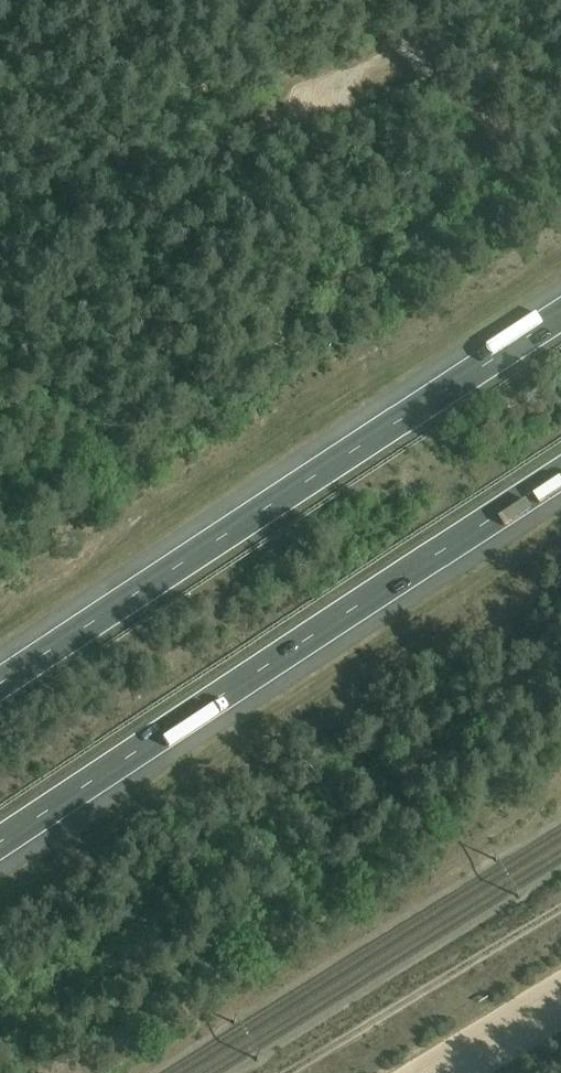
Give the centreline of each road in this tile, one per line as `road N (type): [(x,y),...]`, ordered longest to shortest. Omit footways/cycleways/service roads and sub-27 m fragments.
road 1 (motorway): [(0,846),(560,476)]
road 2 (motorway): [(560,314),(0,681)]
road 3 (track): [(287,1072),(560,908)]

